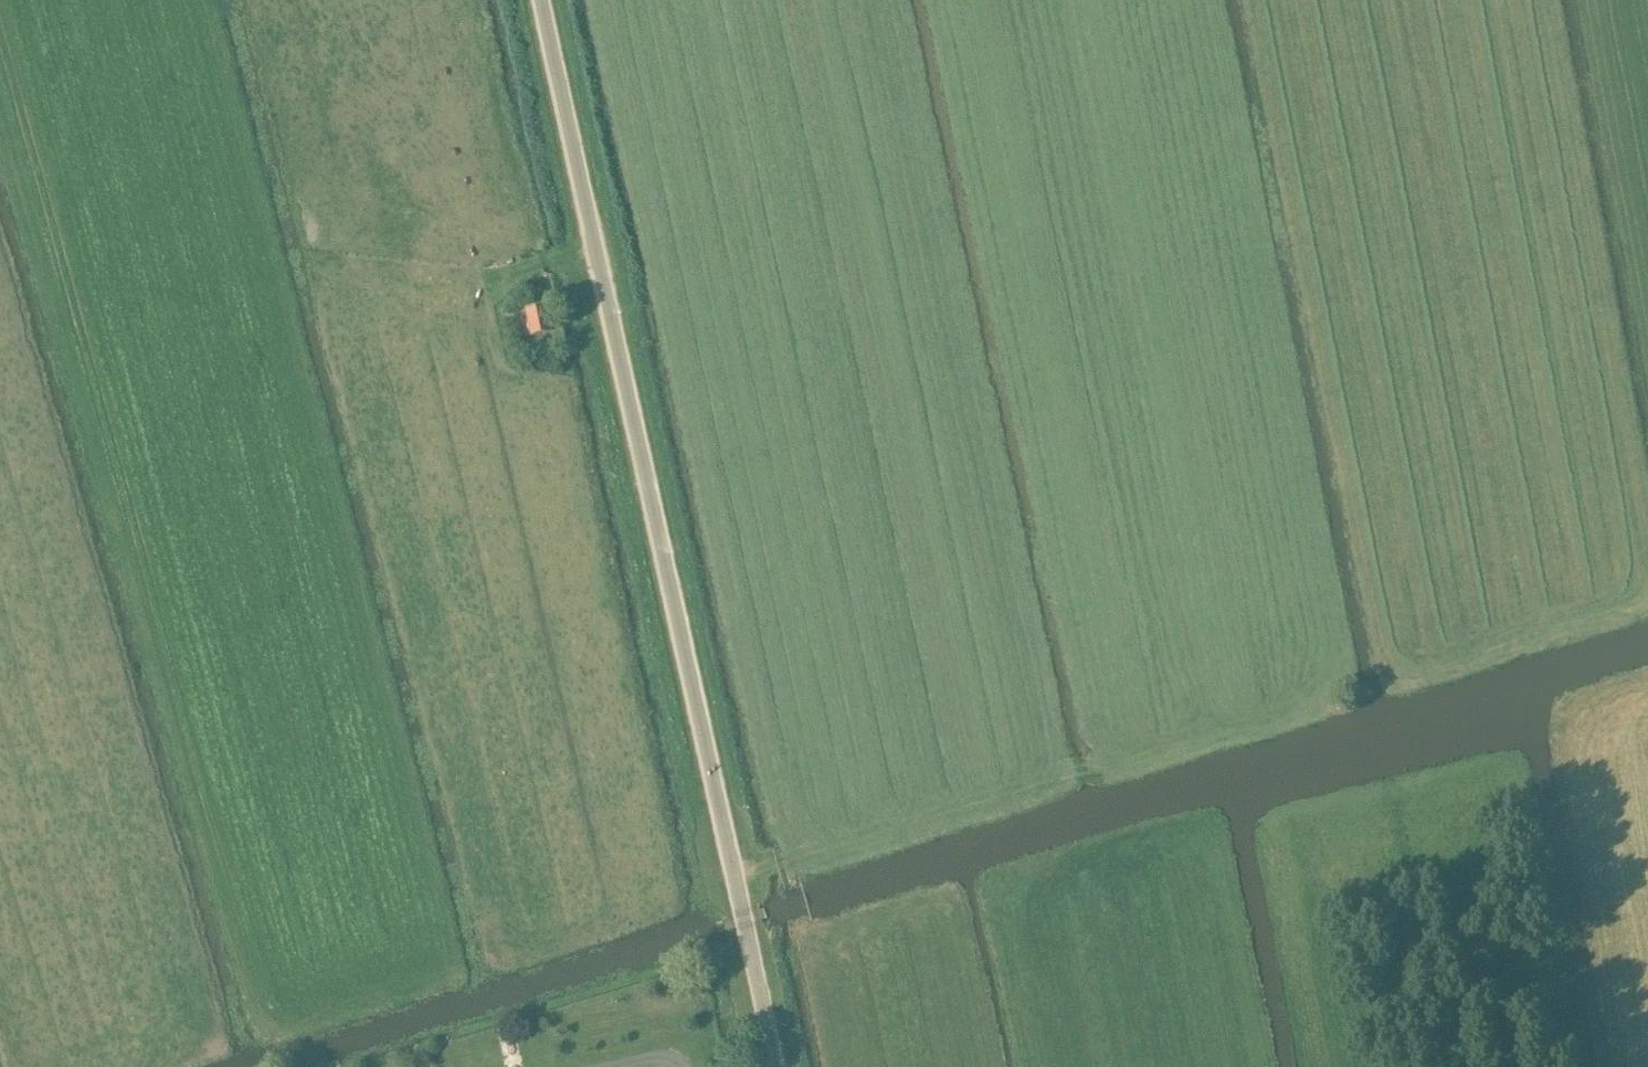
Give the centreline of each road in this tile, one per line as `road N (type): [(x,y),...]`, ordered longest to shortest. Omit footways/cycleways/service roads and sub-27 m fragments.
road 1 (unclassified): [(768,1066),(538,0)]

